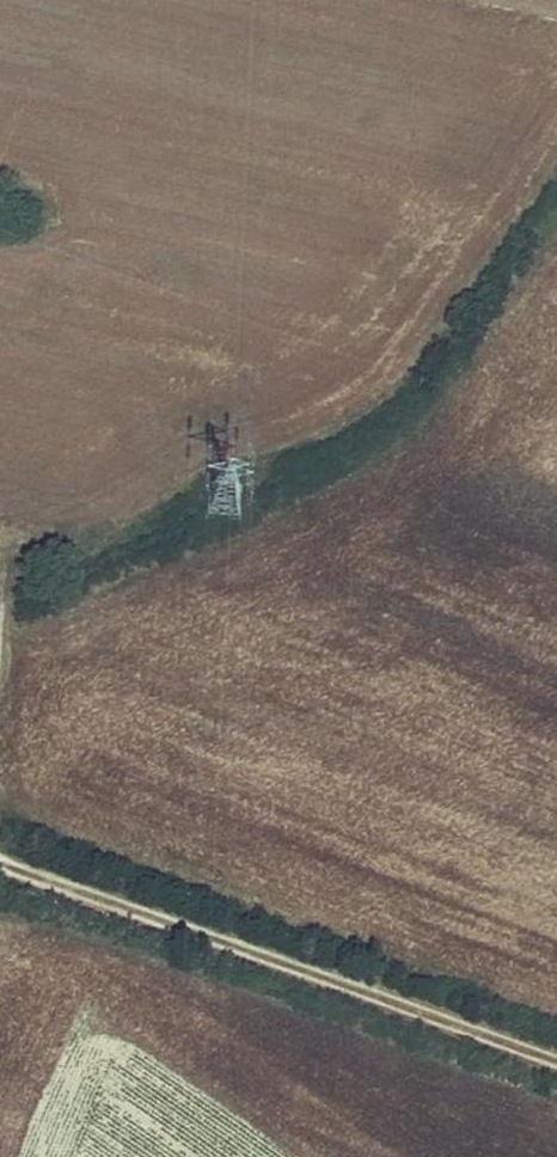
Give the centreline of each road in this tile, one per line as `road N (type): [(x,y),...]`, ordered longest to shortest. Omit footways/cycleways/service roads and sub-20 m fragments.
road 1 (track): [(0,854),(556,1058)]

